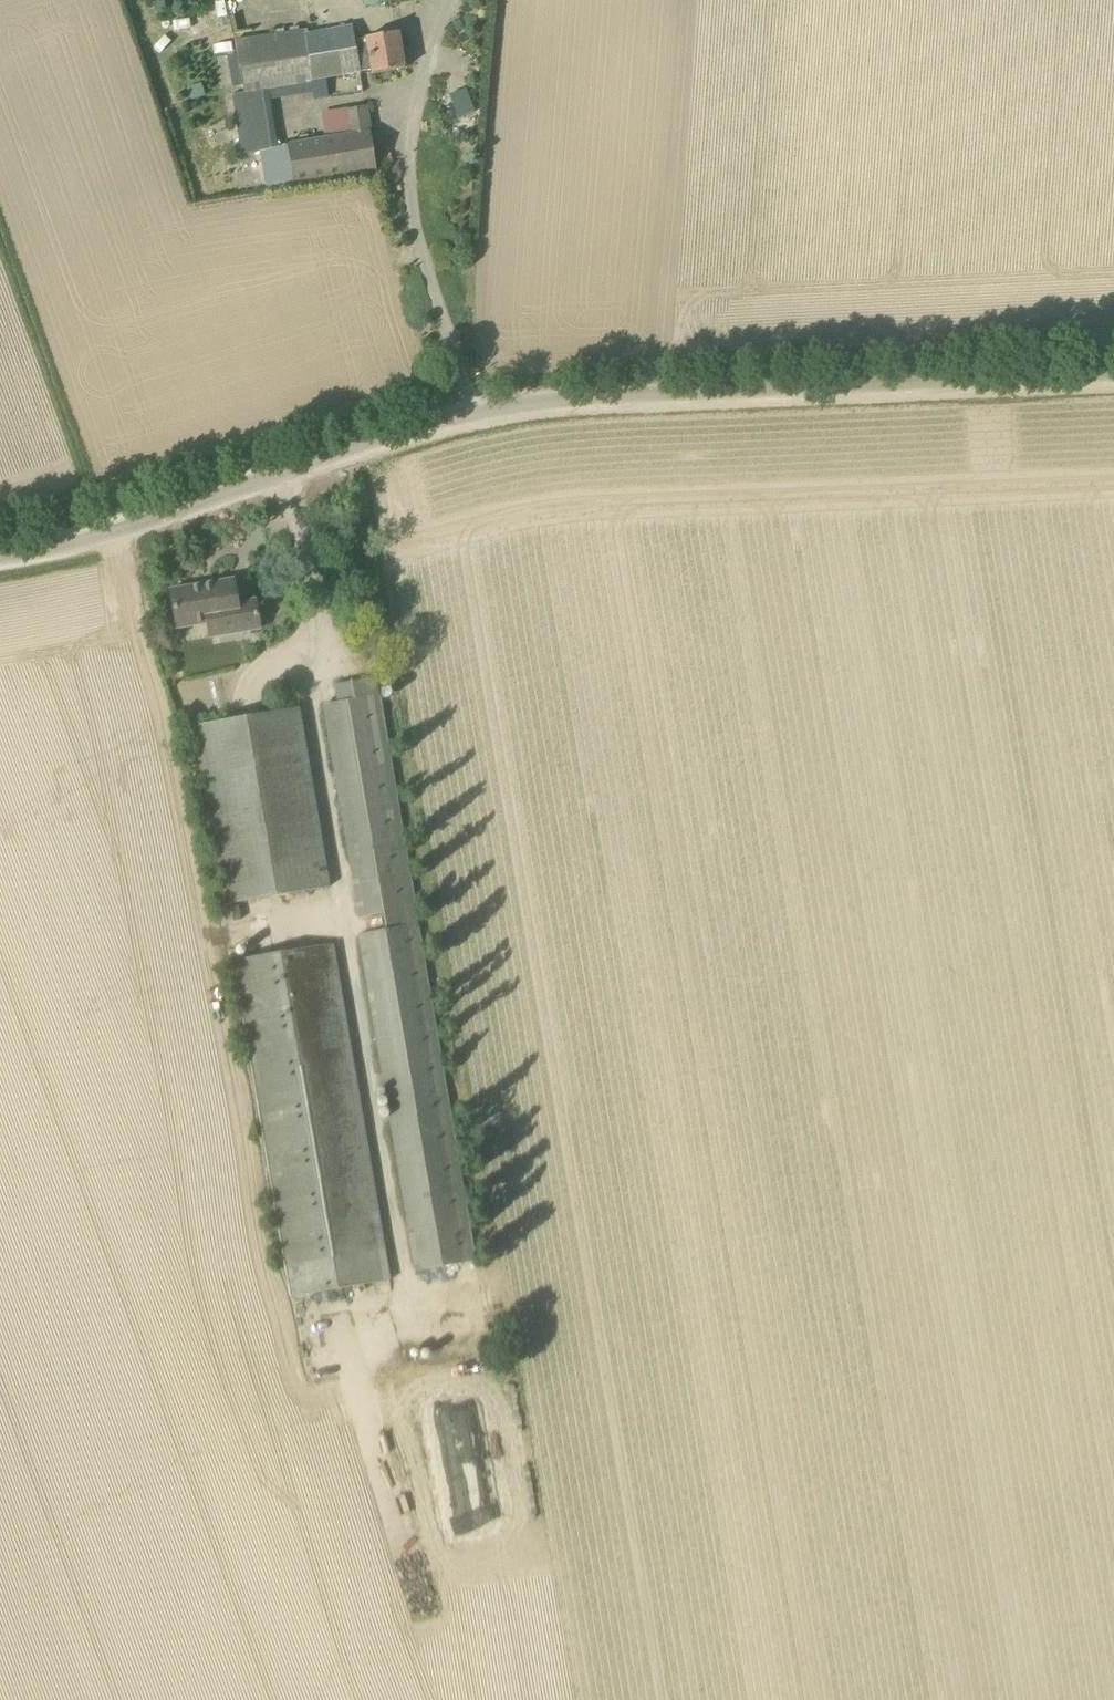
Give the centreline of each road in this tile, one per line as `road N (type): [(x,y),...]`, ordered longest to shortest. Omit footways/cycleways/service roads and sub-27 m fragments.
road 1 (unclassified): [(0,560),(260,486),(415,424),(503,403),(1113,372)]

